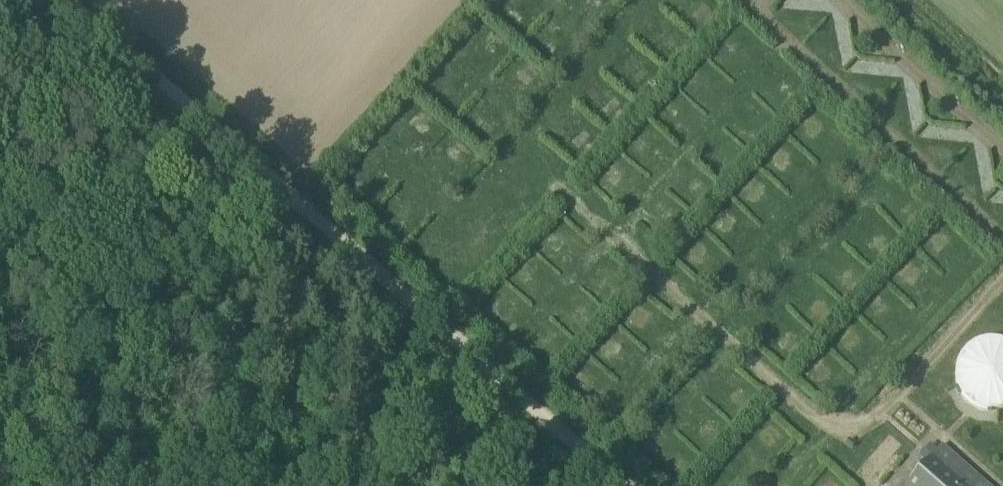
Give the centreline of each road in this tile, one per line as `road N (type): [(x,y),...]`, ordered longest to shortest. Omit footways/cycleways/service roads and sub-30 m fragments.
road 1 (unclassified): [(613,485),(67,0)]
road 2 (track): [(116,485),(136,434),(287,191)]

